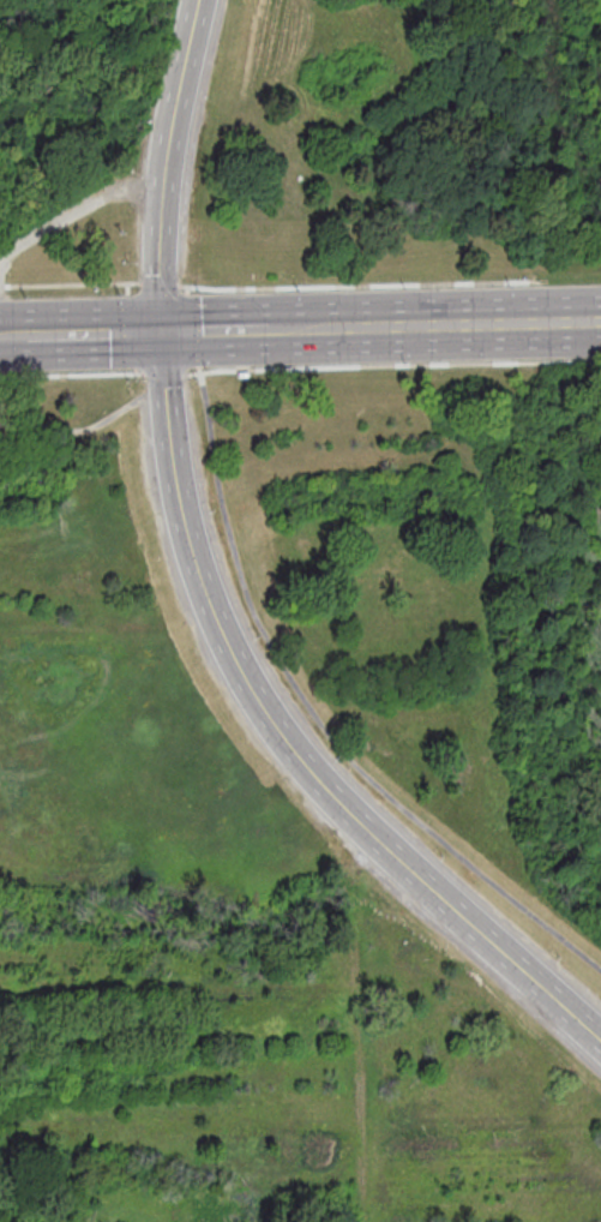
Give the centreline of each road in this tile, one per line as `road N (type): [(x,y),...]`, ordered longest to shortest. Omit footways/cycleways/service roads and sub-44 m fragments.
road 1 (secondary): [(160,331),(178,511),(239,675),(327,793),(600,1045)]
road 2 (secondary): [(195,0),(161,179),(160,331)]
road 3 (track): [(362,1221),(351,907)]
road 4 (primary): [(318,328),(600,321)]
road 5 (track): [(354,983),(100,990)]

